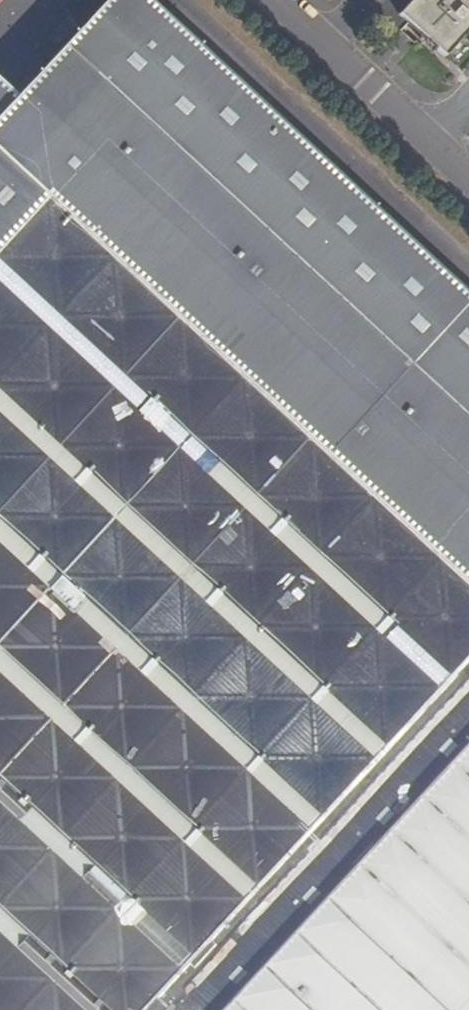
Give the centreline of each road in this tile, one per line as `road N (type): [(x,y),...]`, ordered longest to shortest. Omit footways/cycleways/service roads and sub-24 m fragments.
road 1 (unclassified): [(468,178),(280,0)]

